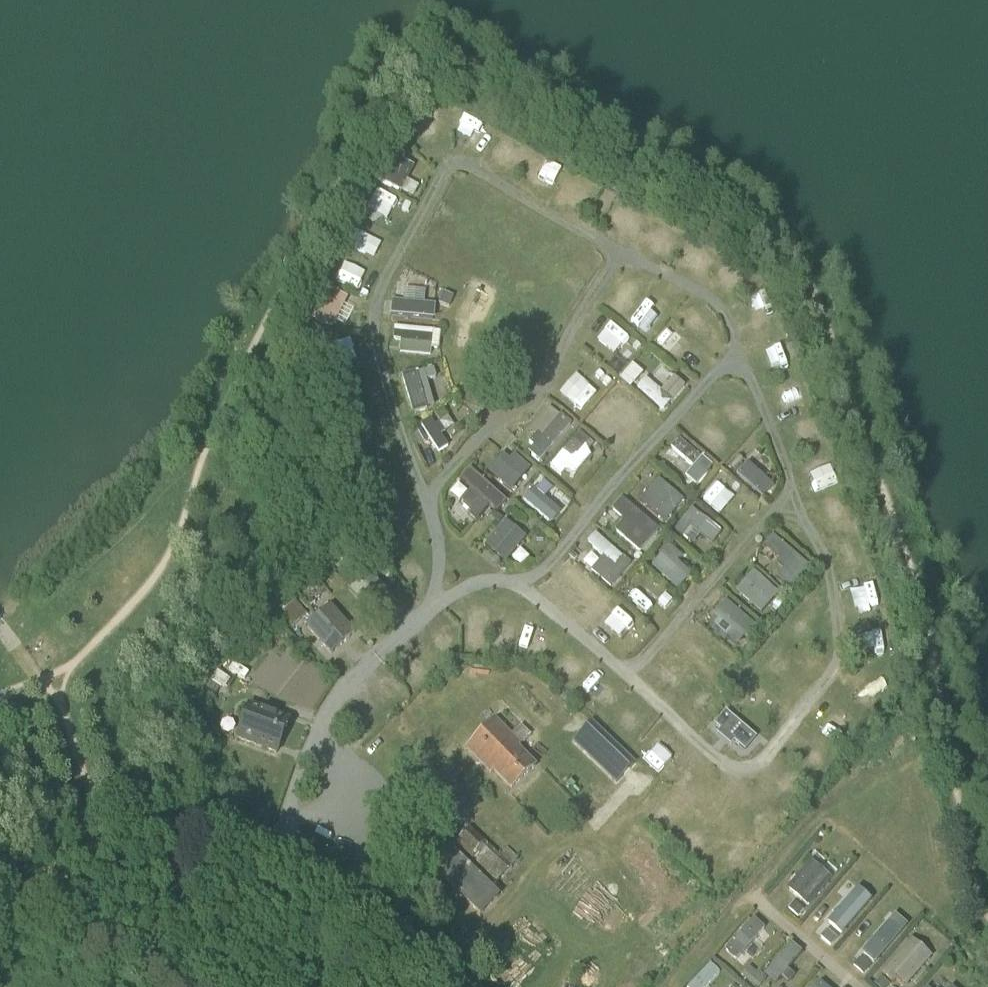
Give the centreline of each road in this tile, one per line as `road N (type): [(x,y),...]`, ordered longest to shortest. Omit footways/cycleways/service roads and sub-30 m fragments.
road 1 (track): [(455,986),(361,906),(276,859),(172,835),(104,845),(0,915)]

